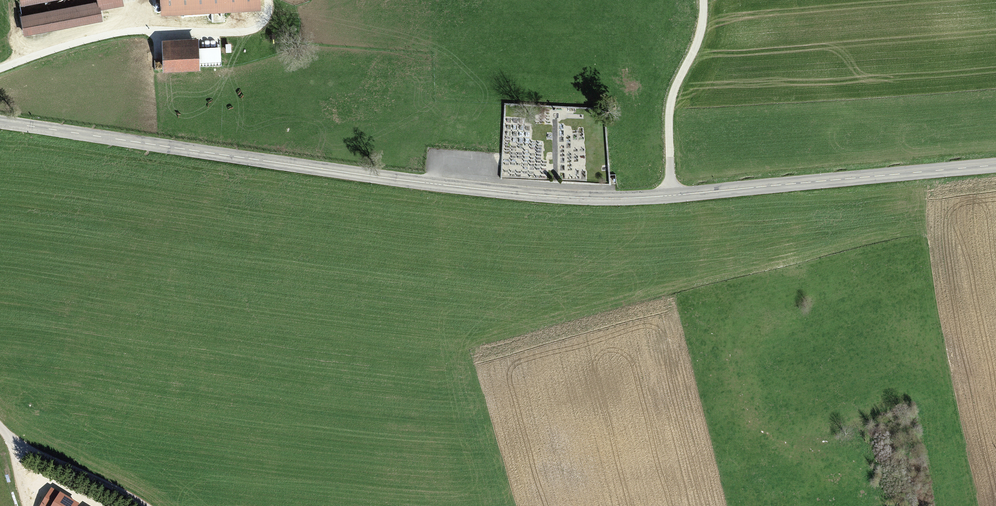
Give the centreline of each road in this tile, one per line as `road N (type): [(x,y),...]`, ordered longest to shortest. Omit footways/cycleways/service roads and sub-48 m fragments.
road 1 (secondary): [(0,122),(332,172),(577,199),(995,167)]
road 2 (track): [(701,0),(702,29),(668,101),(670,196)]
road 3 (track): [(143,505),(20,445)]

